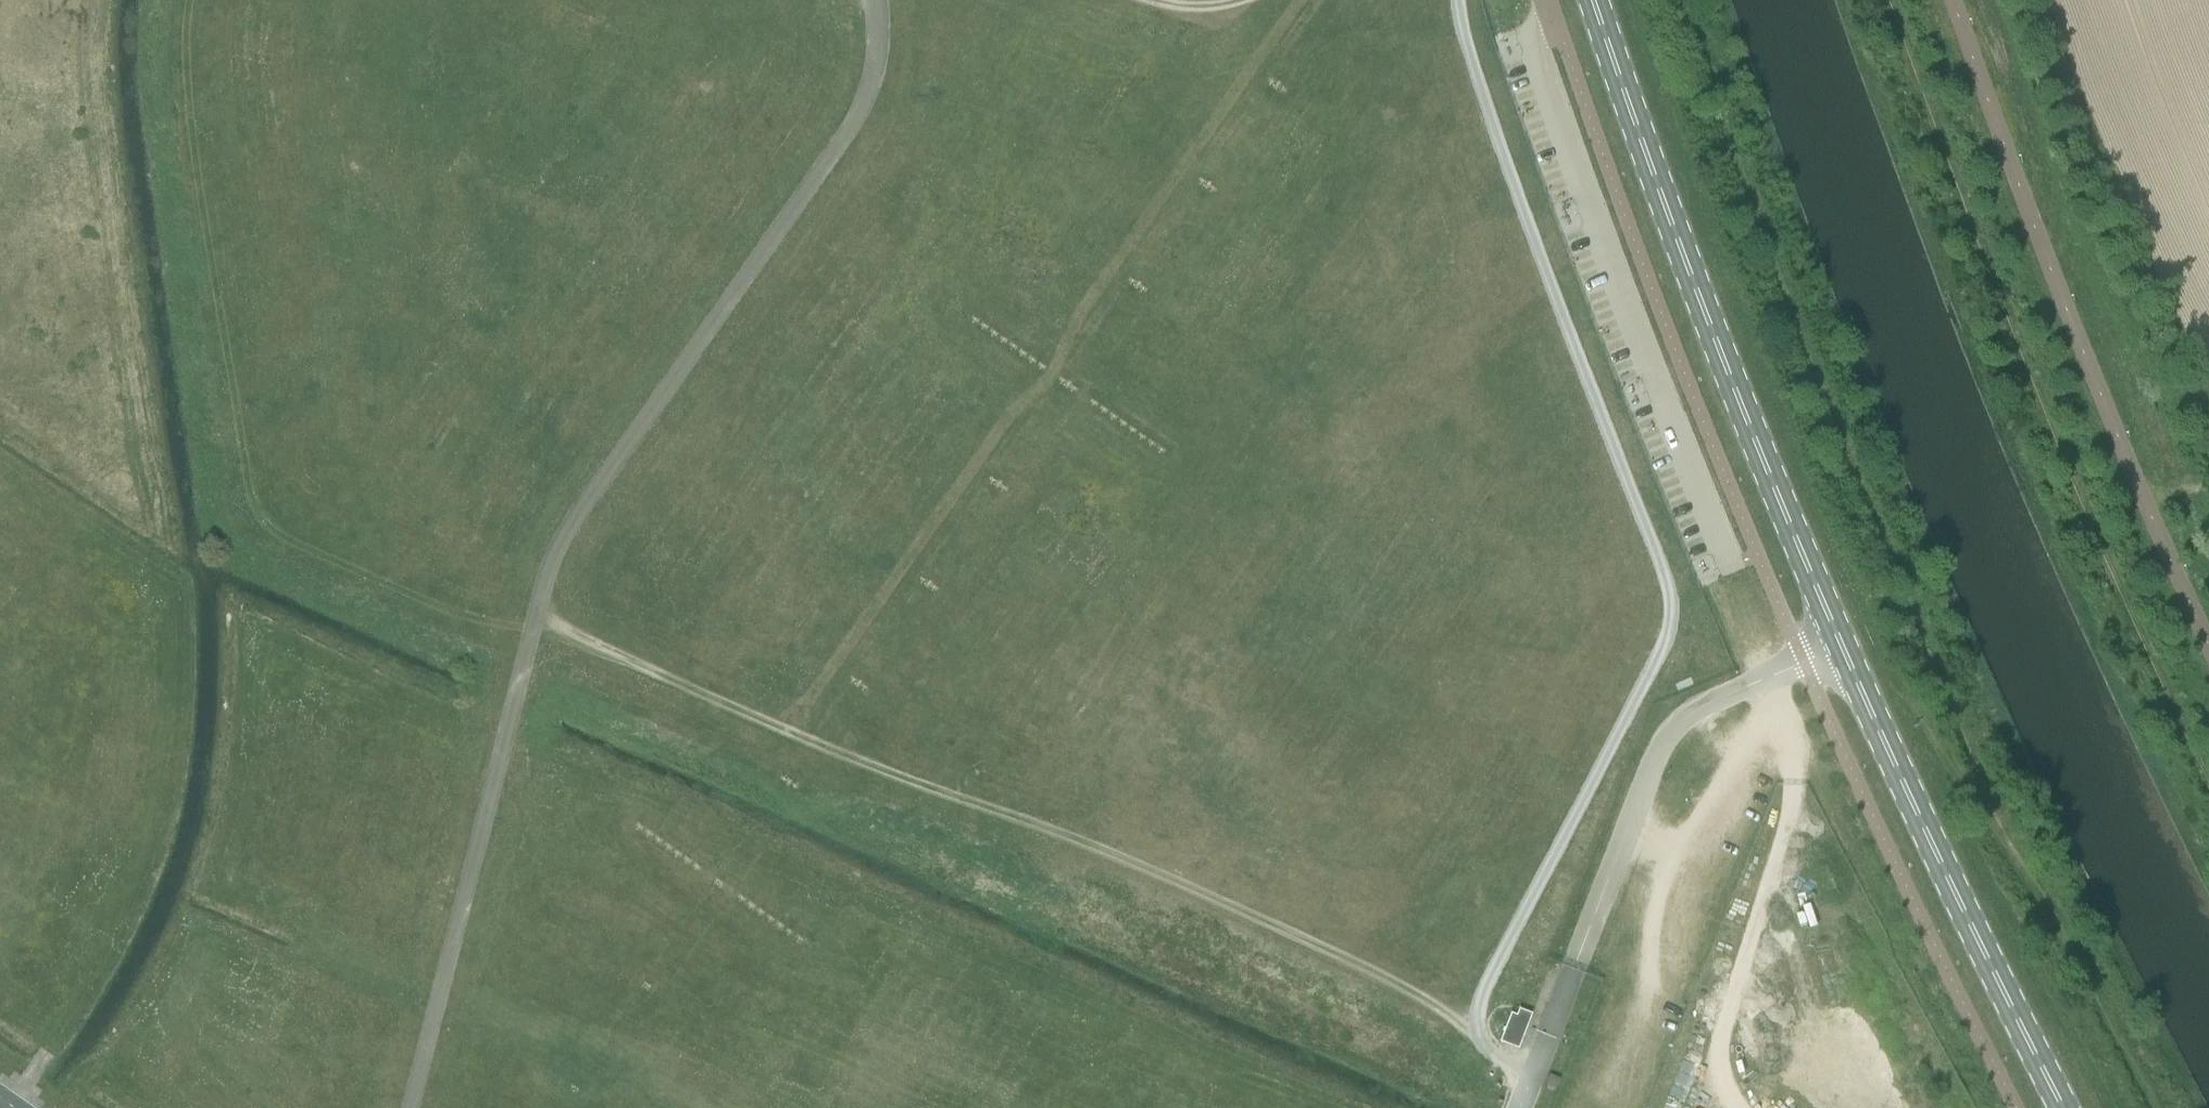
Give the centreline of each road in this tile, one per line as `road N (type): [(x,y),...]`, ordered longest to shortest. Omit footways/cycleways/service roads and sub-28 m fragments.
road 1 (secondary): [(2063,1107),(1842,647),(1733,387),(1595,0)]
road 2 (track): [(1478,1035),(1367,965),(1037,823),(768,723),(534,615)]

